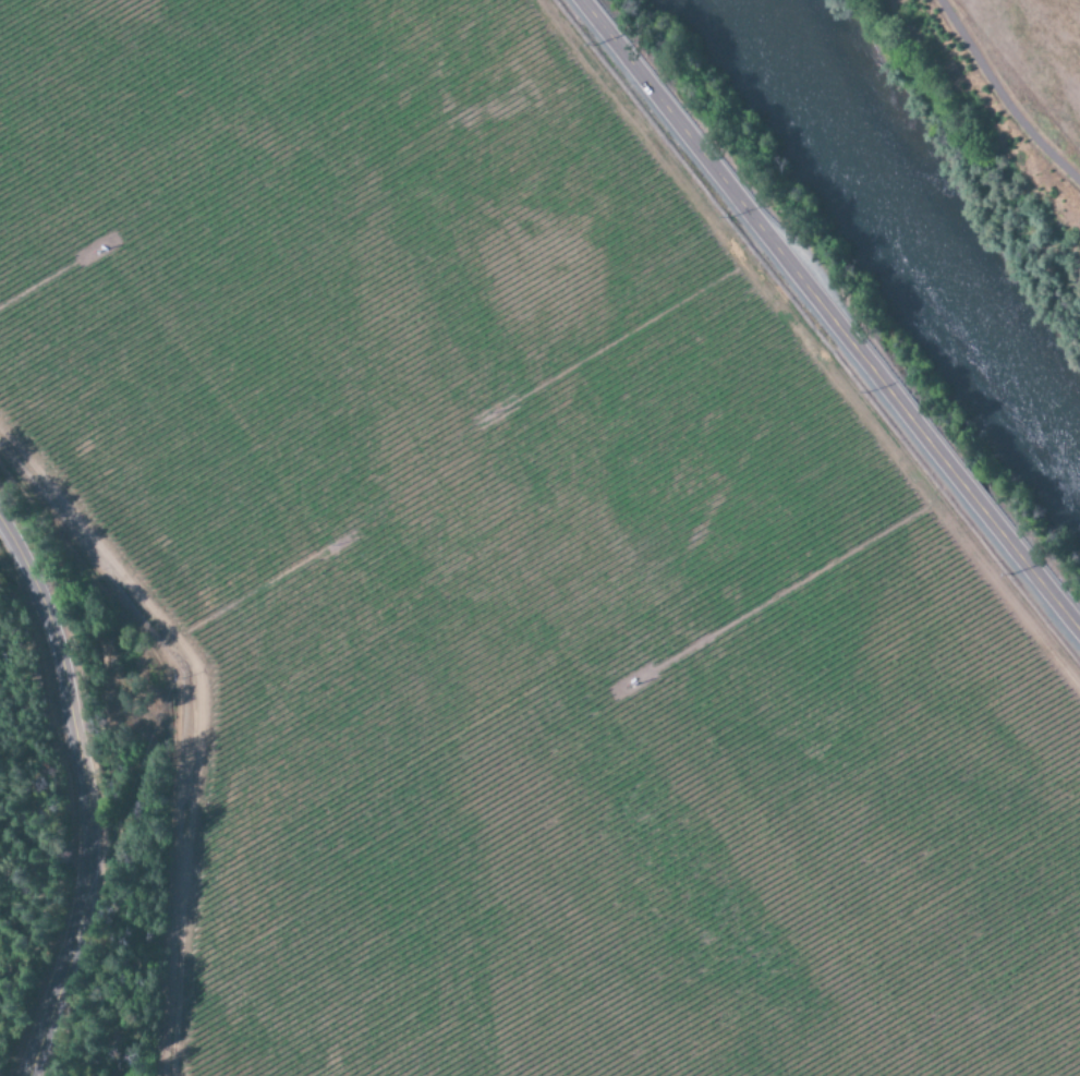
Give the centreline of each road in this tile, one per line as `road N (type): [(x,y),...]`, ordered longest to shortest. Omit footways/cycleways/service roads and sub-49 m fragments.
road 1 (secondary): [(571,0),(1079,636)]
road 2 (residential): [(22,1075),(75,916),(82,814),(61,661),(37,585),(0,517)]

